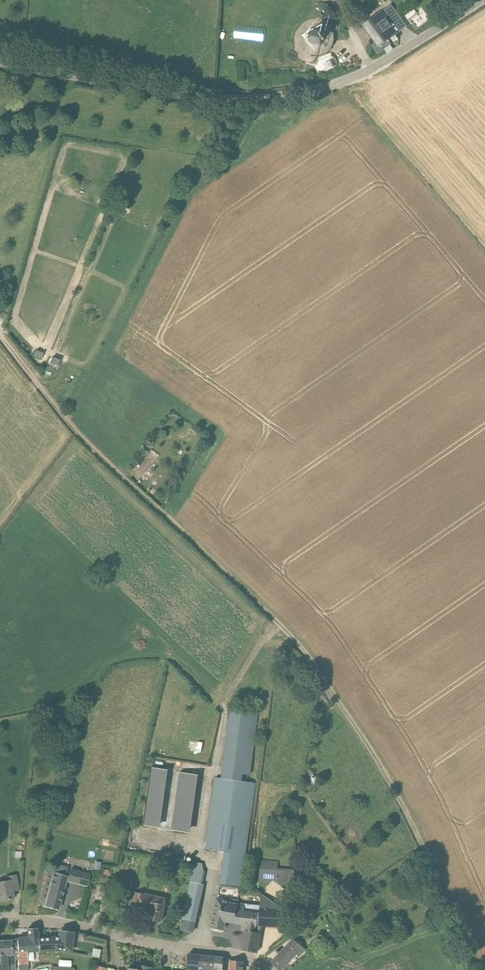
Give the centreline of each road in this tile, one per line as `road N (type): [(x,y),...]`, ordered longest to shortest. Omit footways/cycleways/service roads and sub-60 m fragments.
road 1 (track): [(422,845),(302,650),(80,437),(0,334)]
road 2 (unclassified): [(0,62),(217,101),(258,100),(371,70),(482,0)]
road 3 (residential): [(261,963),(68,924),(0,922)]
road 4 (track): [(476,969),(422,845)]

